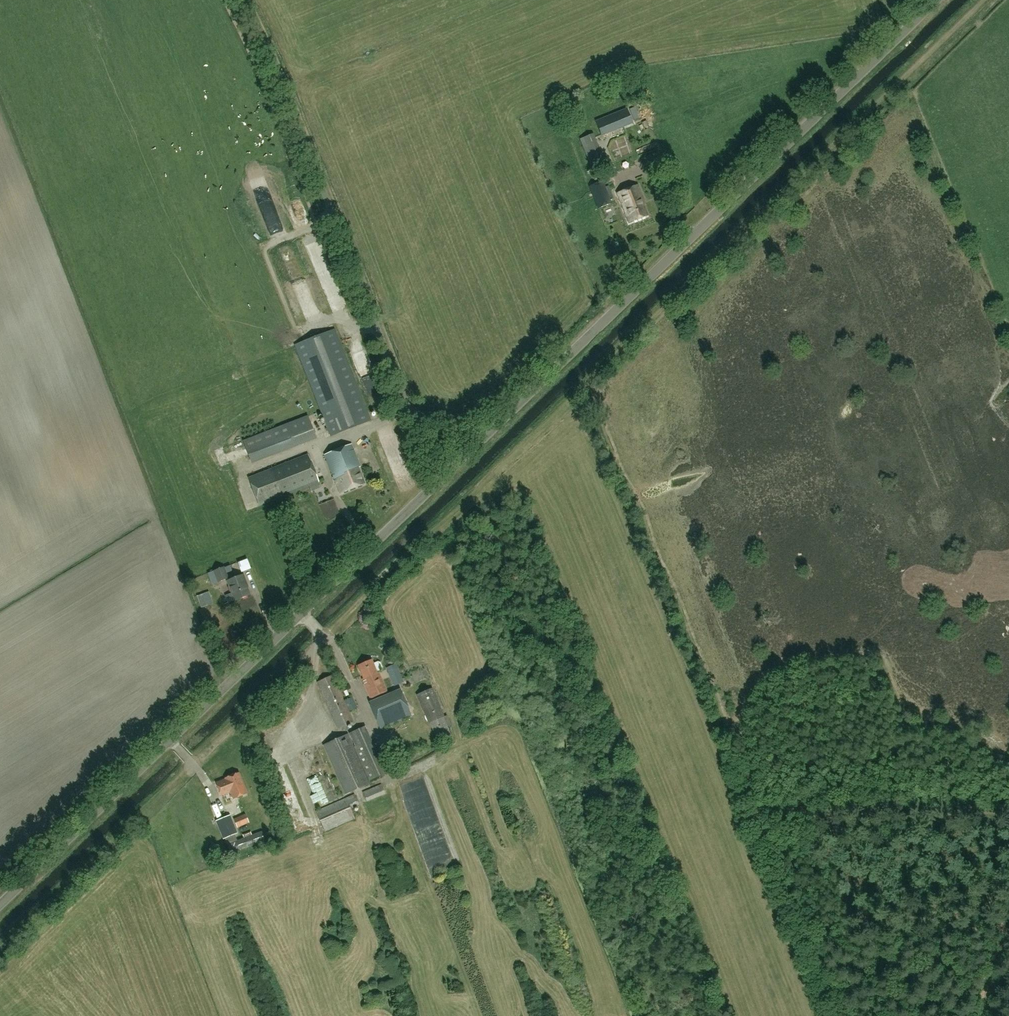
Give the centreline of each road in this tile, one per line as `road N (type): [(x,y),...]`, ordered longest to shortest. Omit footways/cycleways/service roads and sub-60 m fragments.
road 1 (unclassified): [(494,426),(938,0)]
road 2 (unclassified): [(0,904),(435,481)]
road 3 (track): [(578,389),(981,0)]
road 4 (track): [(325,637),(0,953)]
road 5 (unclassified): [(406,406),(283,79),(240,0)]
road 6 (track): [(325,637),(578,389)]
road 7 (track): [(1008,764),(909,716),(866,655),(776,670),(749,693),(742,726)]
road 8 (track): [(1008,817),(852,810),(777,813),(761,821)]
road 9 (track): [(761,821),(840,1015)]
road 10 (track): [(980,1015),(1008,891)]

